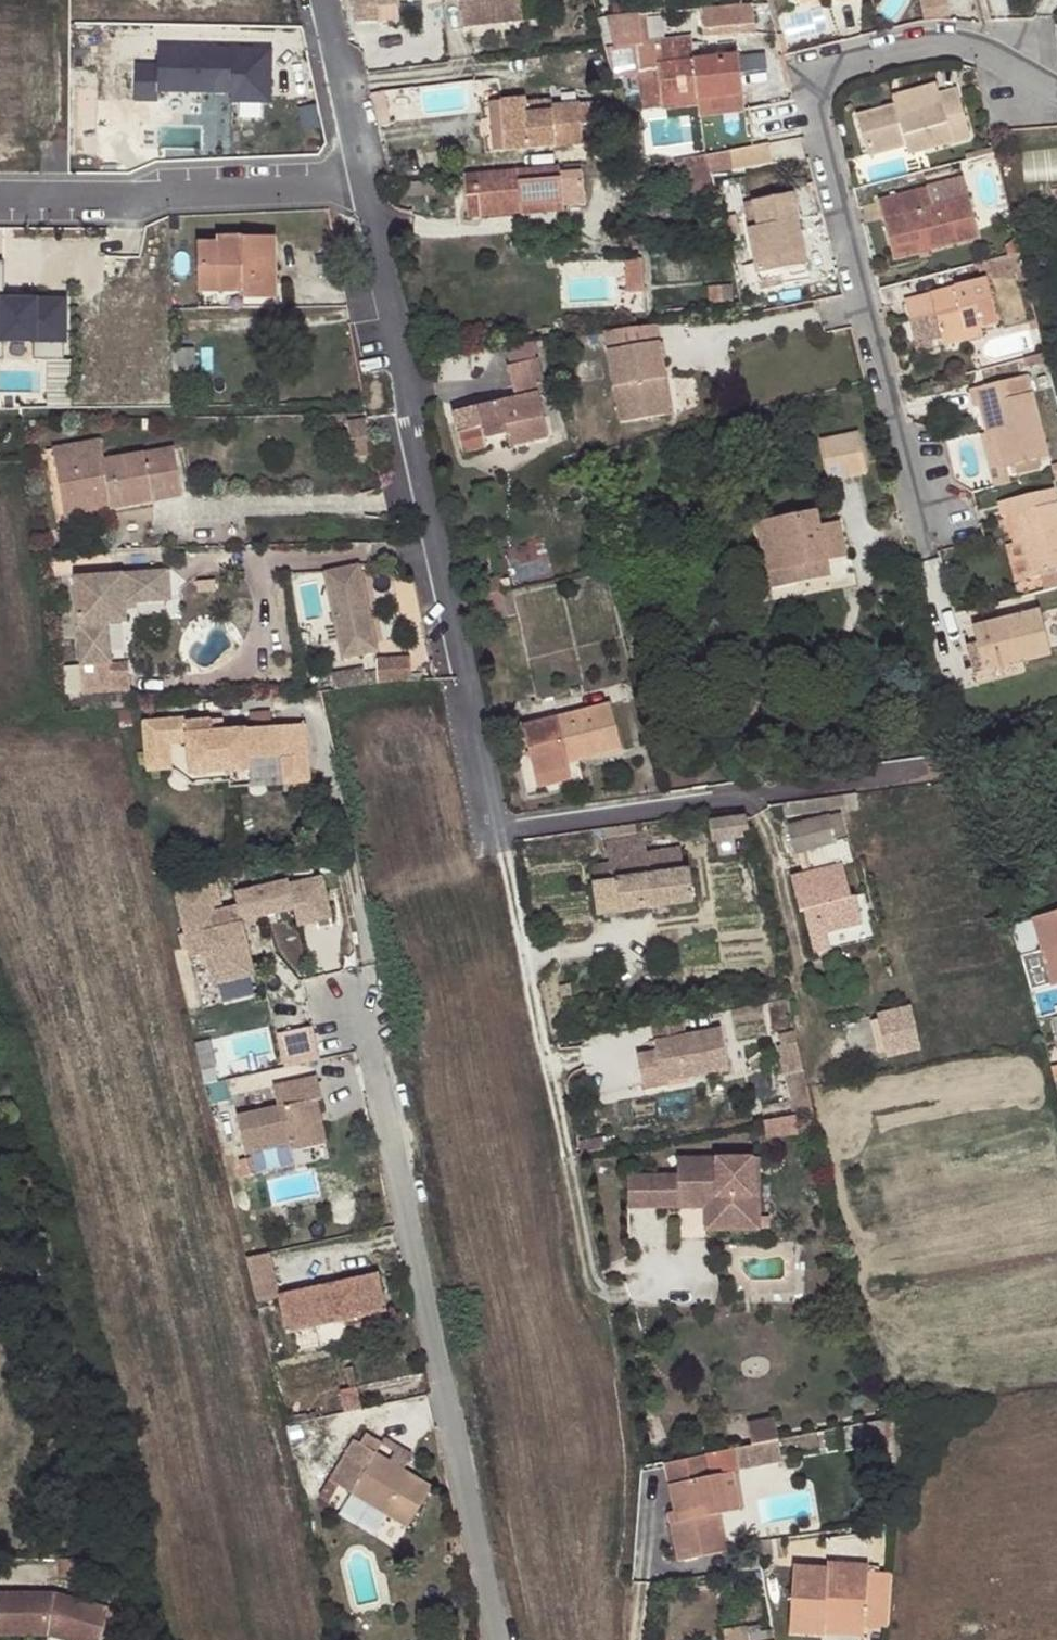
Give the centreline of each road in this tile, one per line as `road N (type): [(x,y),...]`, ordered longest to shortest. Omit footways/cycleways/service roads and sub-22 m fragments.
road 1 (residential): [(932,527),(810,72),(963,39),(1056,90)]
road 2 (residential): [(498,1639),(355,987)]
road 3 (residential): [(604,1291),(507,830)]
road 4 (residential): [(370,185),(197,185),(127,200),(0,200)]
road 5 (residential): [(507,830),(436,487)]
road 6 (residential): [(436,487),(370,185)]
road 7 (residential): [(436,487),(169,510)]
road 8 (residential): [(507,830),(736,810)]
road 9 (residential): [(370,185),(329,0)]

